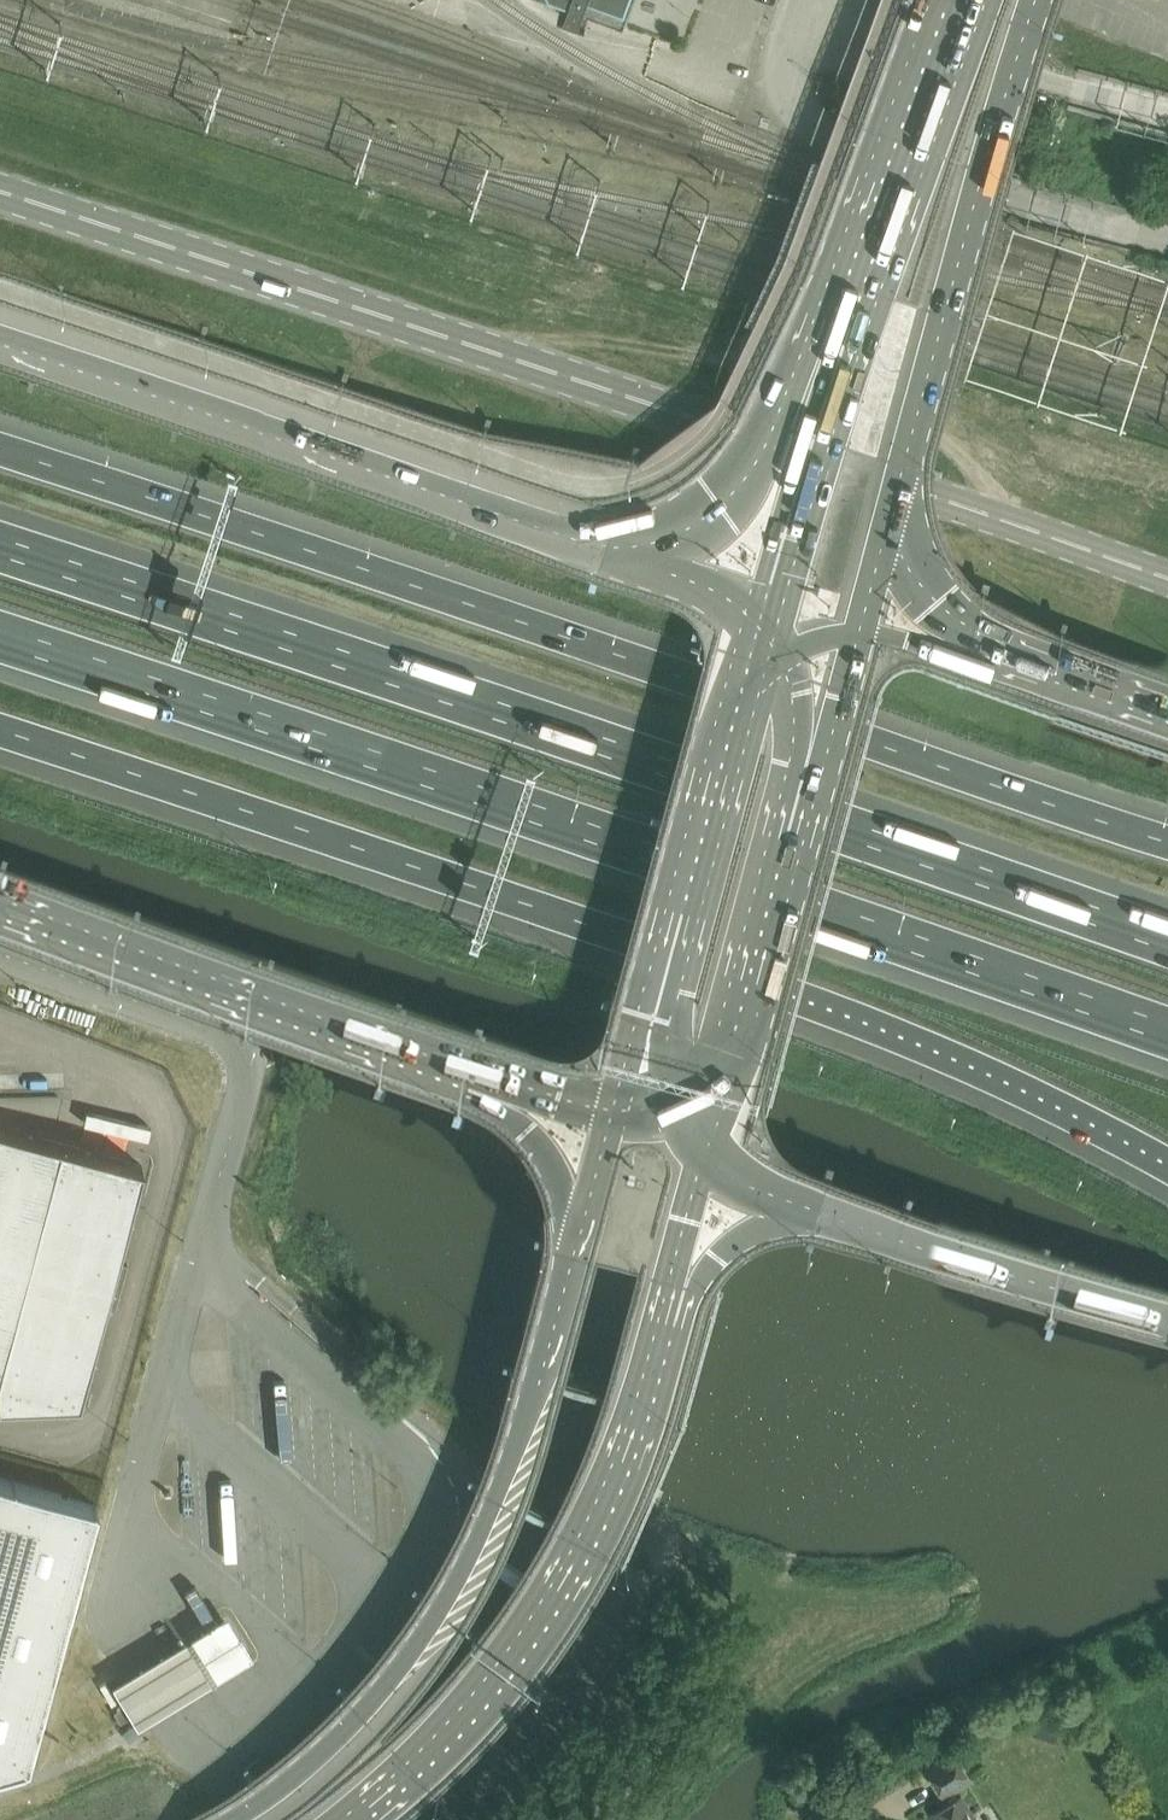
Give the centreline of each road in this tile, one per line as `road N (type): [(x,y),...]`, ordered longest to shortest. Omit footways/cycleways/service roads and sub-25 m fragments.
road 1 (motorway): [(0,731),(891,1032),(1167,1169)]
road 2 (motorway): [(0,637),(483,795),(1167,1037)]
road 3 (motorway): [(1167,944),(514,715),(0,551)]
road 4 (motorway): [(1167,844),(0,452)]
road 5 (secondary): [(1167,574),(0,190)]
road 6 (secondary): [(581,1202),(526,1393),(446,1586),(332,1729),(222,1819)]
road 7 (motorway): [(605,538),(0,342)]
road 8 (secondary): [(338,1819),(439,1729),(554,1578),(602,1481),(644,1342)]
road 9 (secondary): [(888,516),(1039,0)]
road 10 (motorway): [(0,895),(472,1056)]
road 11 (motorway): [(825,1194),(1167,1313)]
road 12 (motorway): [(839,311),(725,497),(661,535),(605,538)]
road 13 (secondary): [(957,0),(839,311)]
road 14 (secondary): [(839,311),(765,604)]
road 15 (secondary): [(785,868),(861,622)]
road 16 (motorway): [(644,1342),(727,1225),(773,1202),(825,1194)]
road 17 (motorway): [(785,868),(805,717),(793,636)]
road 18 (secondary): [(746,673),(672,892)]
road 19 (secondary): [(644,1342),(706,1131)]
road 20 (motorway): [(1167,724),(963,648)]
road 21 (secondary): [(720,1071),(785,868)]
road 22 (secondary): [(672,892),(618,1088)]
road 23 (motorway): [(672,892),(682,974),(681,1082)]
road 24 (motorway): [(472,1056),(550,1135),(581,1202)]
road 25 (motorway): [(765,604),(698,565),(605,538)]
road 26 (motorway): [(963,648),(939,592),(888,516)]
road 27 (motorway): [(472,1056),(618,1088)]
road 28 (motorway): [(706,1131),(749,1164),(825,1194)]

